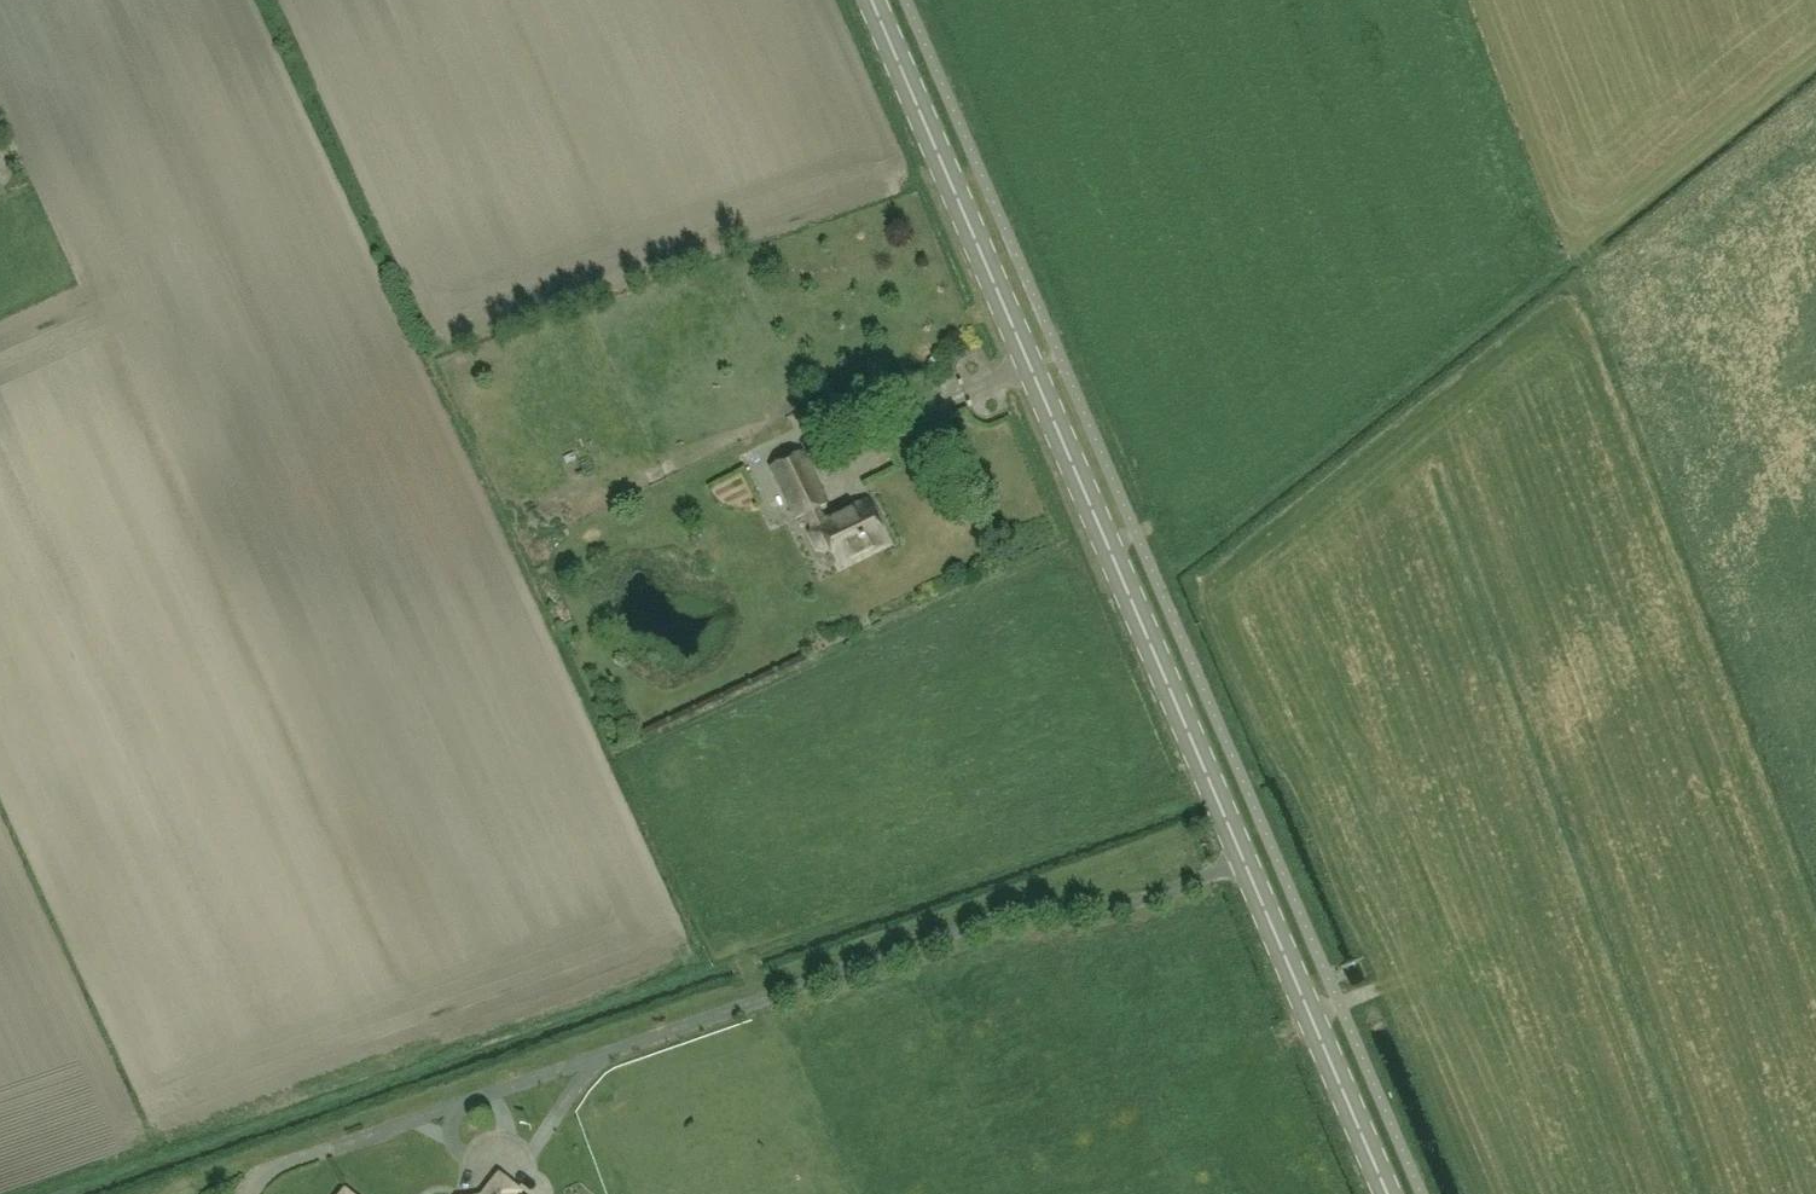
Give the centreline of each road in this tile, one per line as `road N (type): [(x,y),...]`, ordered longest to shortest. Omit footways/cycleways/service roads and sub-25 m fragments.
road 1 (tertiary): [(1393,1193),(872,0)]

